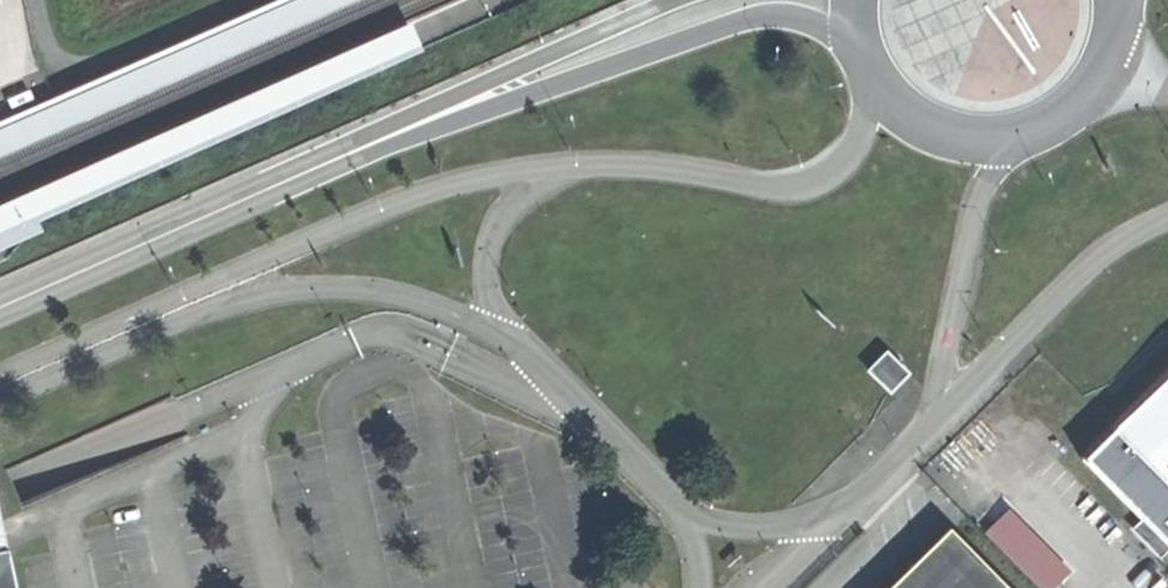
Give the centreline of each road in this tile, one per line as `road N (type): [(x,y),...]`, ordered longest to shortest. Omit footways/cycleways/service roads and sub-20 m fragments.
road 1 (secondary): [(271,186),(745,19),(802,18),(854,41)]
road 2 (secondary): [(674,0),(271,186)]
road 3 (secondary): [(854,41),(874,89),(927,134),(956,145),(1011,146),(1063,124),(1099,88),(1122,15)]
road 4 (secondary): [(0,306),(271,186)]

